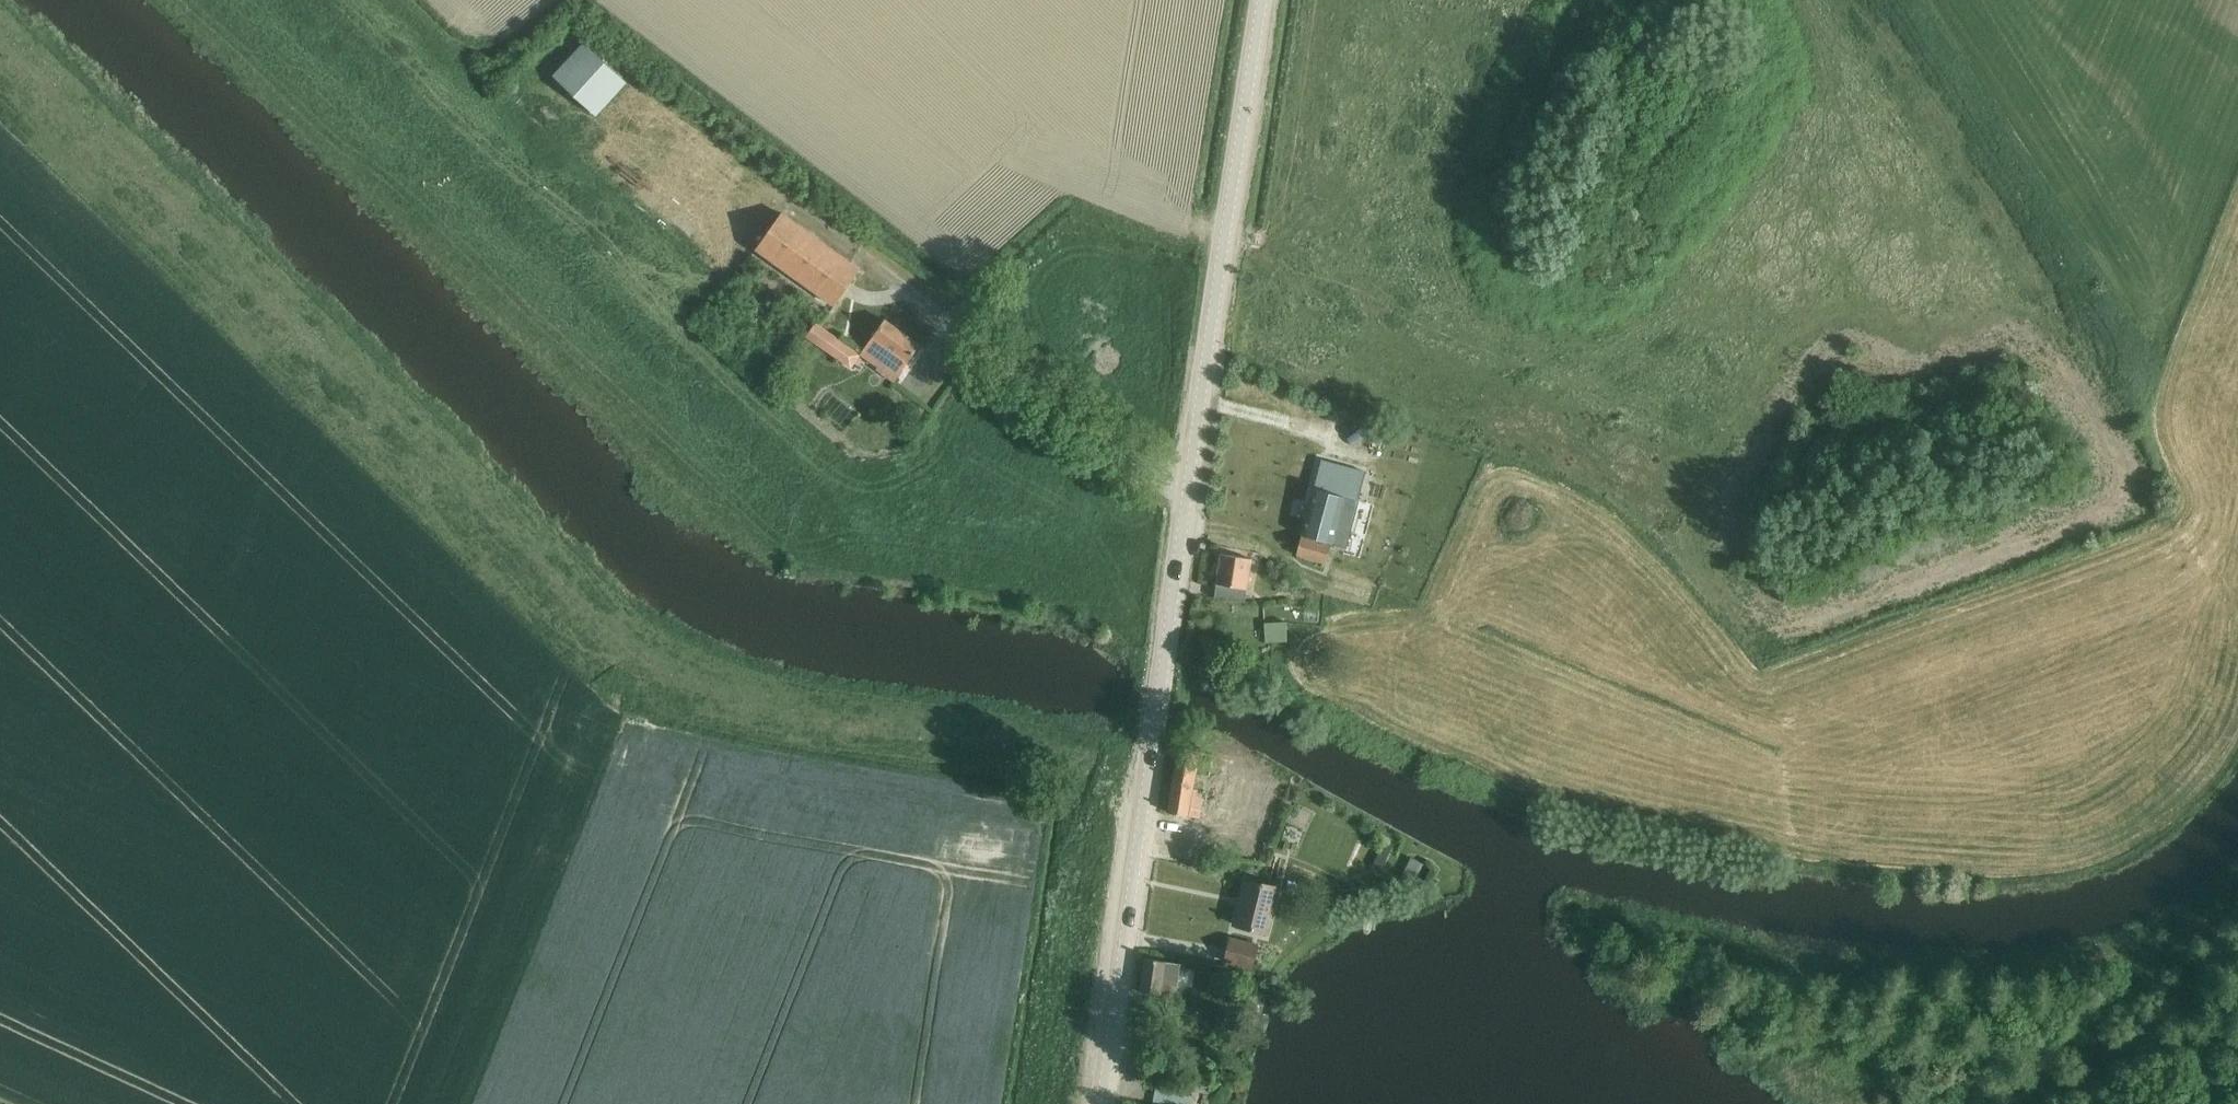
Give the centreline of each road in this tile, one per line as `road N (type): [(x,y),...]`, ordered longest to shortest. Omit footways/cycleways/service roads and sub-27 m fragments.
road 1 (unclassified): [(1100,1103),(1262,0)]

